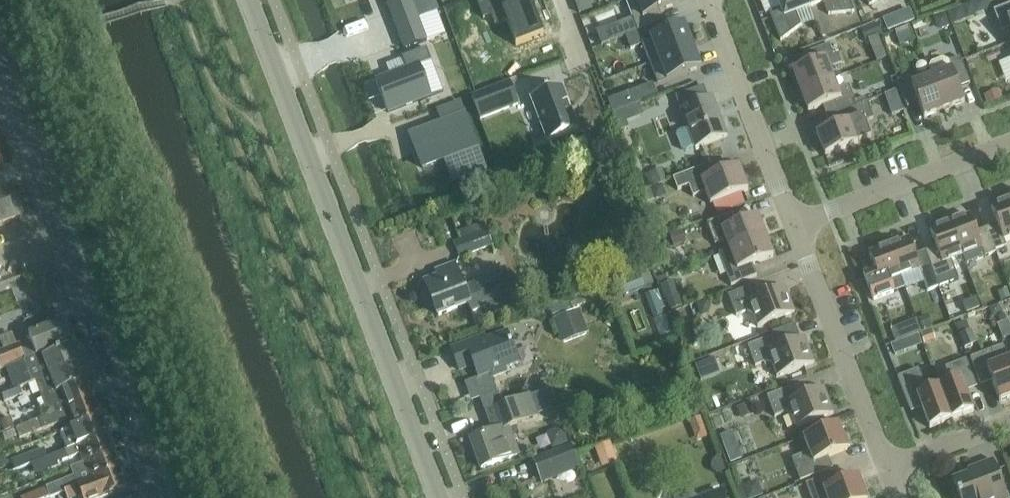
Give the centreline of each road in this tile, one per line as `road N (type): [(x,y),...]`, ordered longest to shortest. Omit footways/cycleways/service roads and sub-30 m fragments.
road 1 (secondary): [(440,497),(252,0)]
road 2 (residential): [(162,497),(0,69)]
road 3 (residential): [(890,468),(795,227)]
road 4 (residential): [(795,227),(707,0)]
road 5 (residential): [(795,227),(1009,145)]
road 6 (residential): [(890,468),(1009,424)]

